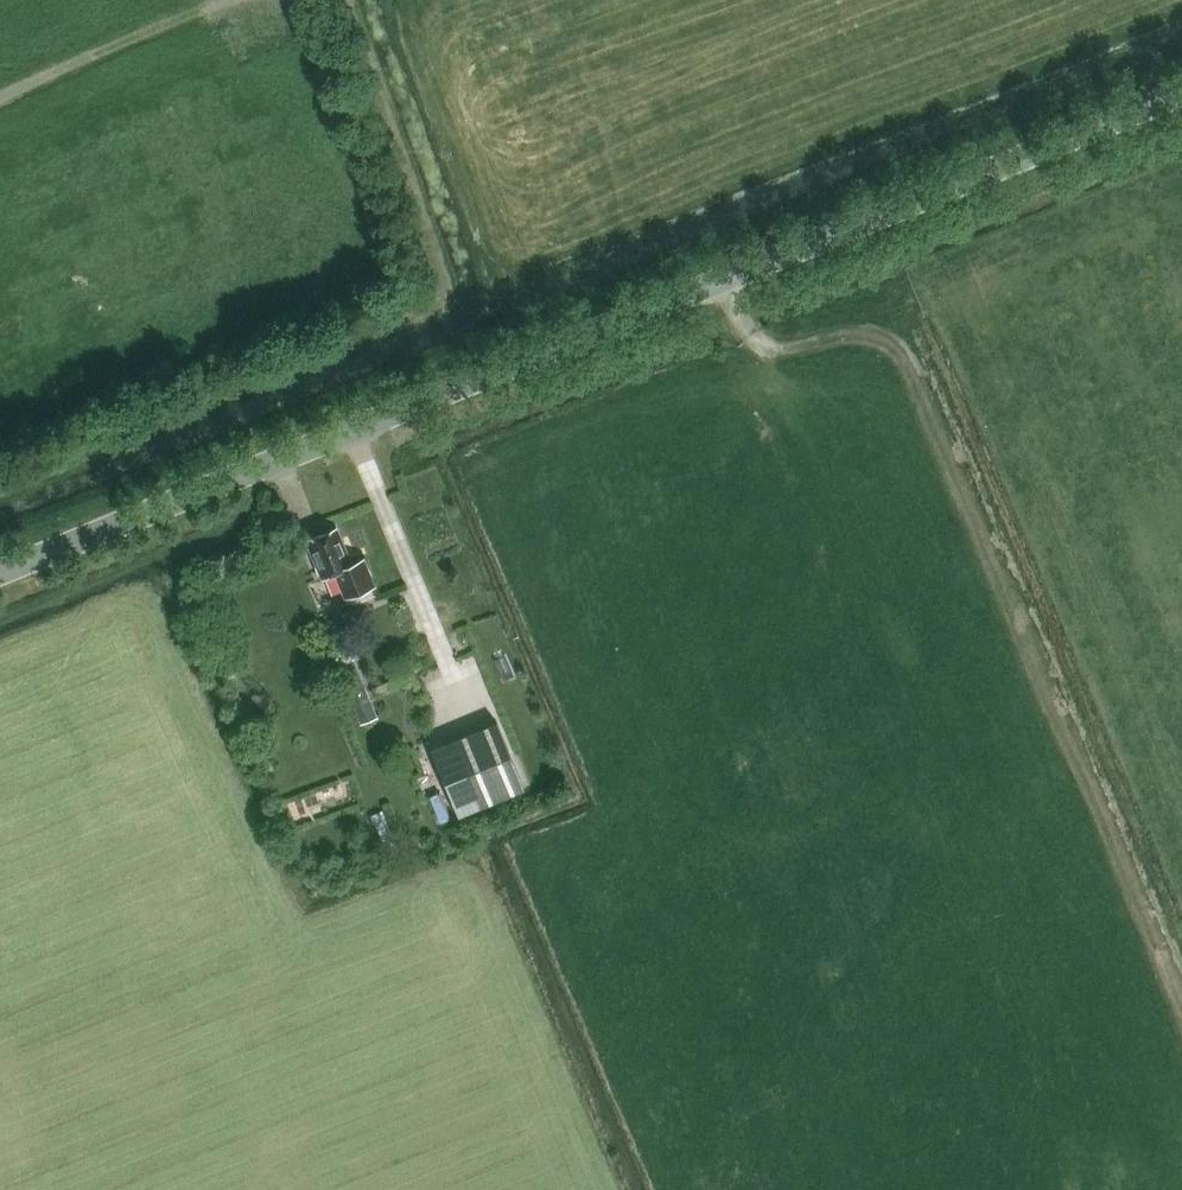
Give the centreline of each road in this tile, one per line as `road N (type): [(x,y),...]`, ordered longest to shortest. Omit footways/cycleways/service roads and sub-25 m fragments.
road 1 (unclassified): [(0,571),(1181,90)]

